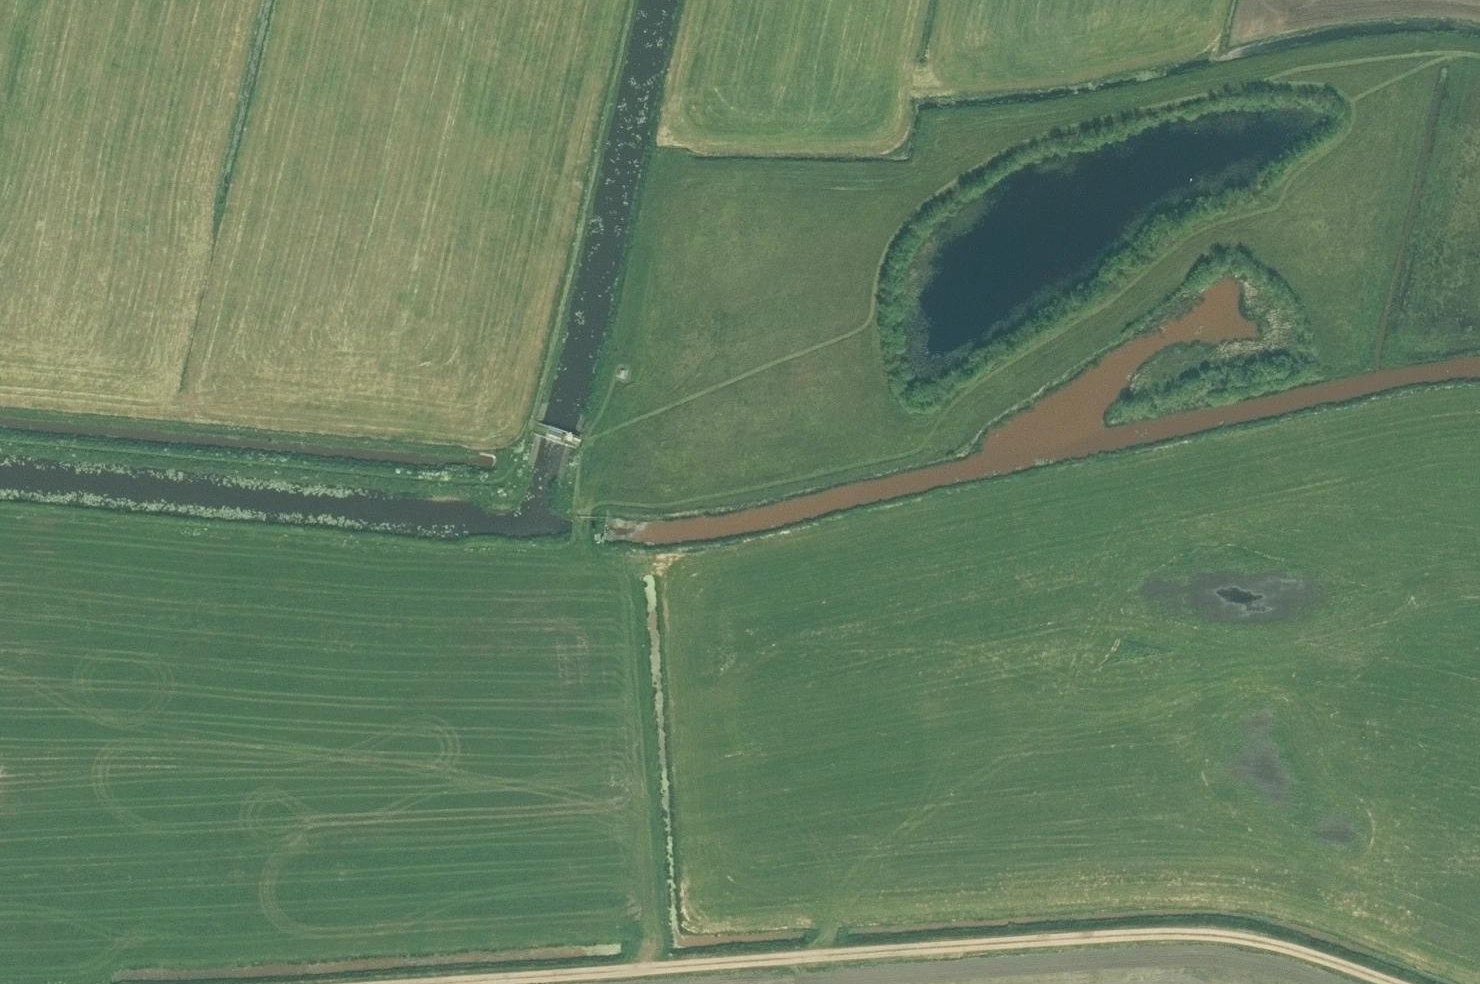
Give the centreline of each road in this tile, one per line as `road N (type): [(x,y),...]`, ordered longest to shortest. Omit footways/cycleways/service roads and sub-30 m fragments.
road 1 (unclassified): [(1402,983),(1245,932),(1194,929),(372,983)]

